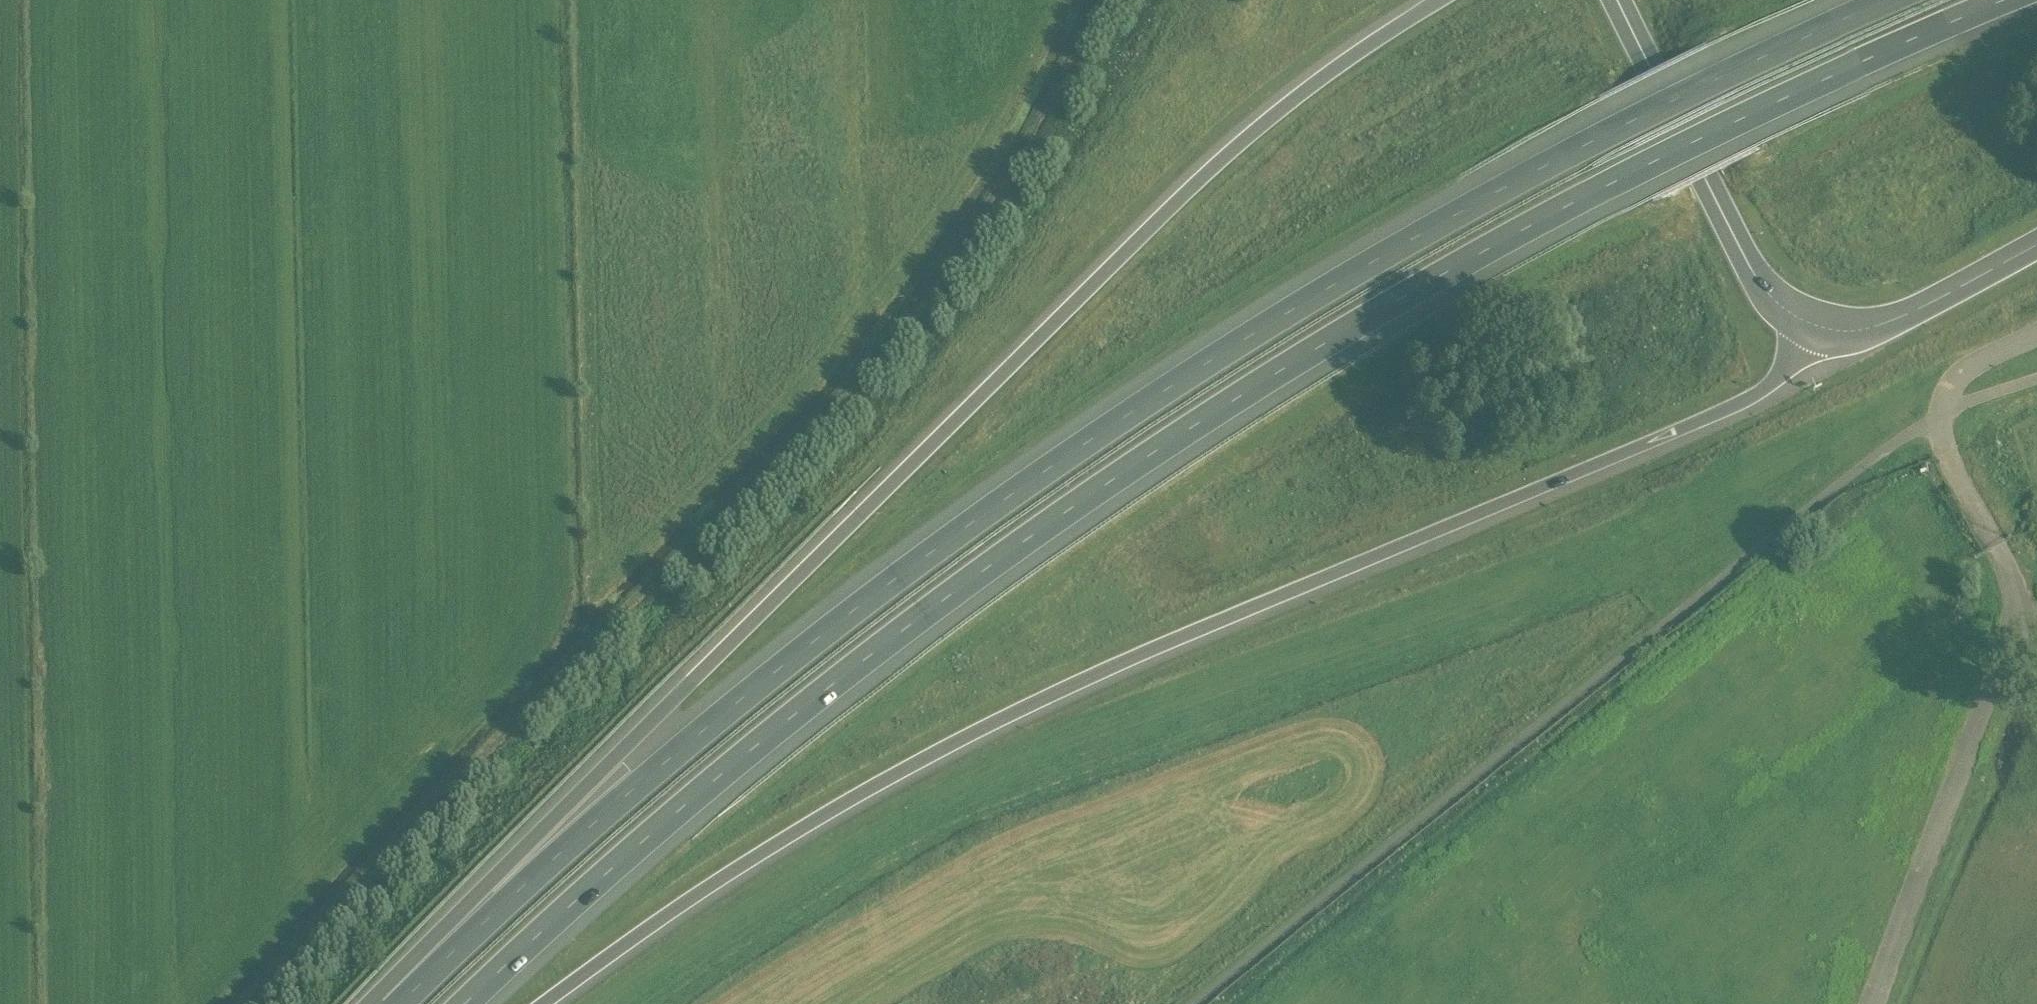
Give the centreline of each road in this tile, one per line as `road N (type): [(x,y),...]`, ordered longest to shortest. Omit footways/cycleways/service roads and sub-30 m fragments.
road 1 (motorway): [(464,1003),(818,695),(1142,460),(1301,358),(1631,171),(2004,0)]
road 2 (motorway): [(1887,0),(1610,129),(1320,292),(1149,400),(985,511),(692,737),(400,1003)]
road 3 (motorway): [(537,1003),(906,768),(1185,632),(1767,389),(1817,325)]
road 4 (motorway): [(1433,0),(1225,152),(1055,316),(671,695),(483,893),(395,1003)]
road 5 (secondary): [(1817,325),(1786,310),(1758,280),(1617,0)]
road 6 (secondary): [(1817,325),(1875,328),(2036,243)]
road 7 (unclassified): [(2036,335),(1965,373),(1942,413)]

